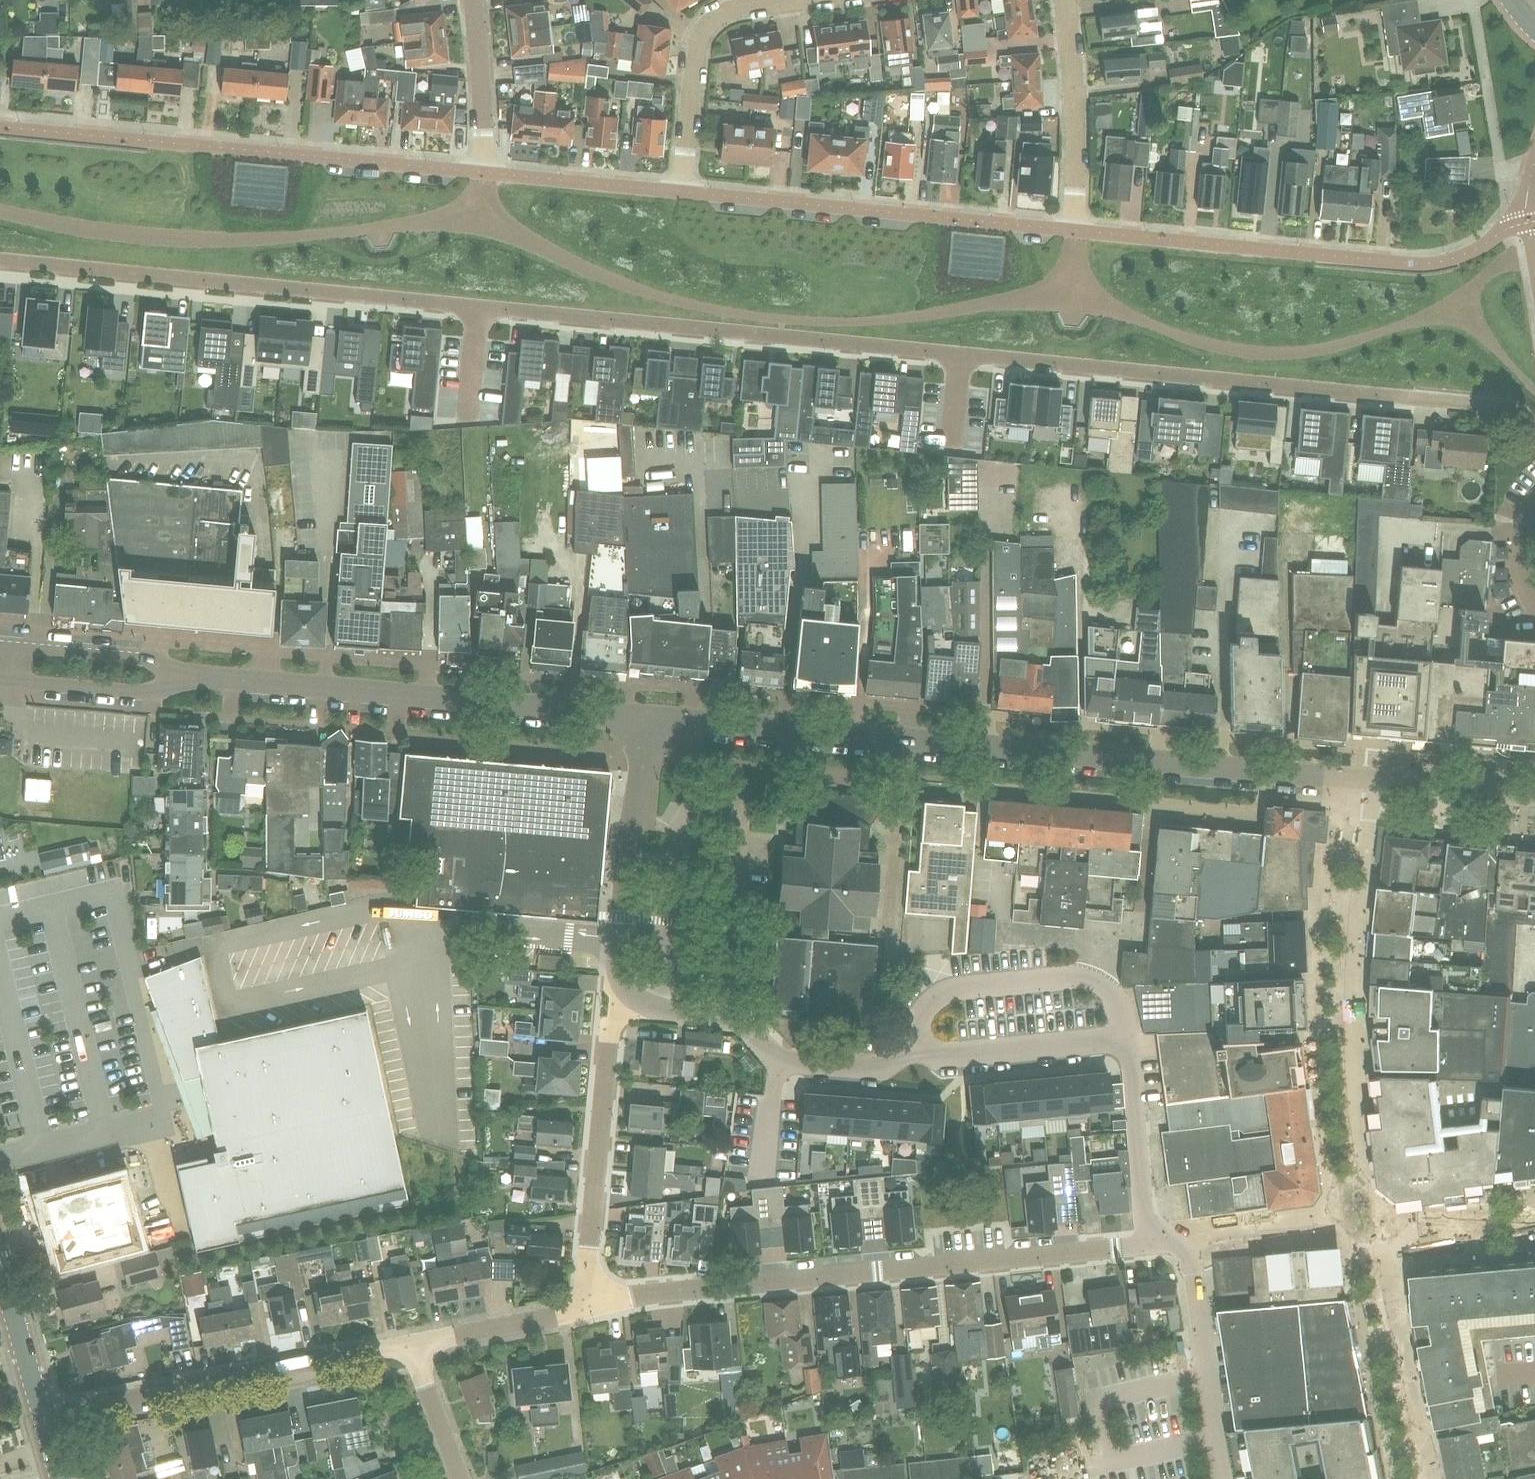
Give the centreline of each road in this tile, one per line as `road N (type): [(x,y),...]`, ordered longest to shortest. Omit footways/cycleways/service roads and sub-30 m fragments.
road 1 (residential): [(1534,431),(1503,406),(0,260)]
road 2 (primary): [(1534,353),(0,202)]
road 3 (primary): [(0,227),(1534,377)]
road 4 (residential): [(1364,785),(643,718)]
road 5 (residential): [(584,1308),(634,1296),(1150,1244)]
road 6 (residential): [(631,996),(655,1008),(738,1021),(790,1064),(872,1069),(910,1045),(923,1013),(944,992),(1041,978),(1097,982)]
road 7 (residential): [(484,173),(0,127)]
road 8 (residential): [(1526,222),(1470,254),(1430,264),(1077,231)]
road 9 (residential): [(643,718),(197,676)]
road 10 (residential): [(1077,231),(684,194)]
road 11 (residential): [(41,1419),(409,1346)]
road 12 (residential): [(584,1308),(609,1043),(631,996)]
road 13 (residential): [(684,194),(700,37),(724,13),(806,0)]
road 14 (residential): [(1150,1244),(1120,1005),(1097,982)]
road 15 (residential): [(1178,1244),(1193,1264),(1222,1478)]
road 16 (residential): [(1077,231),(1073,73),(1062,0)]
road 17 (residential): [(684,194),(484,173)]
road 18 (residential): [(16,680),(136,692),(197,676)]
road 19 (residential): [(631,996),(618,968),(633,816)]
road 20 (residential): [(197,676),(157,661),(18,647)]
road 21 (residential): [(409,1346),(584,1308)]
road 22 (residential): [(484,173),(473,0)]
road 23 (residential): [(1534,800),(1364,785)]
road 24 (residential): [(457,1478),(409,1346)]
road 25 (secondary): [(41,1419),(8,1300)]

